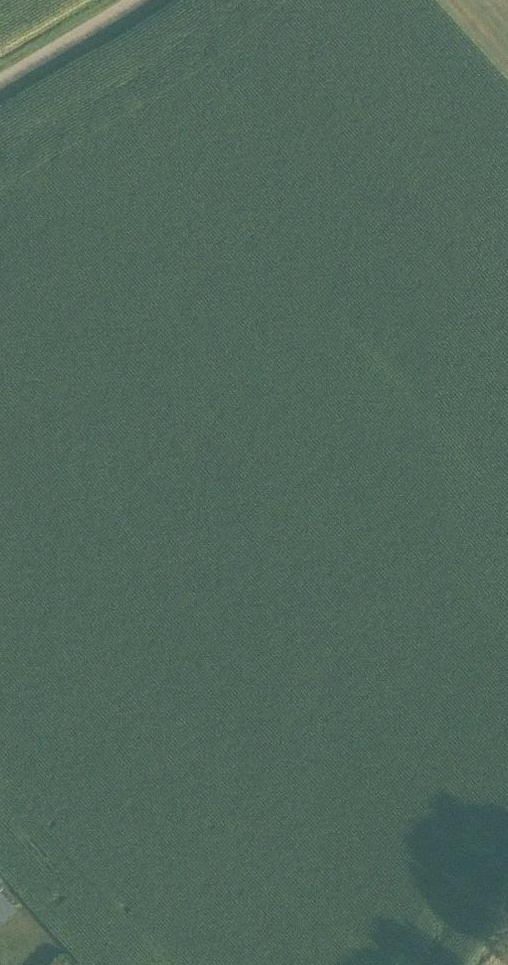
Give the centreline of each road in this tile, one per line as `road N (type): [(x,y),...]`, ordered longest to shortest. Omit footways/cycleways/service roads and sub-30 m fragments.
road 1 (unclassified): [(139,0),(0,83)]

